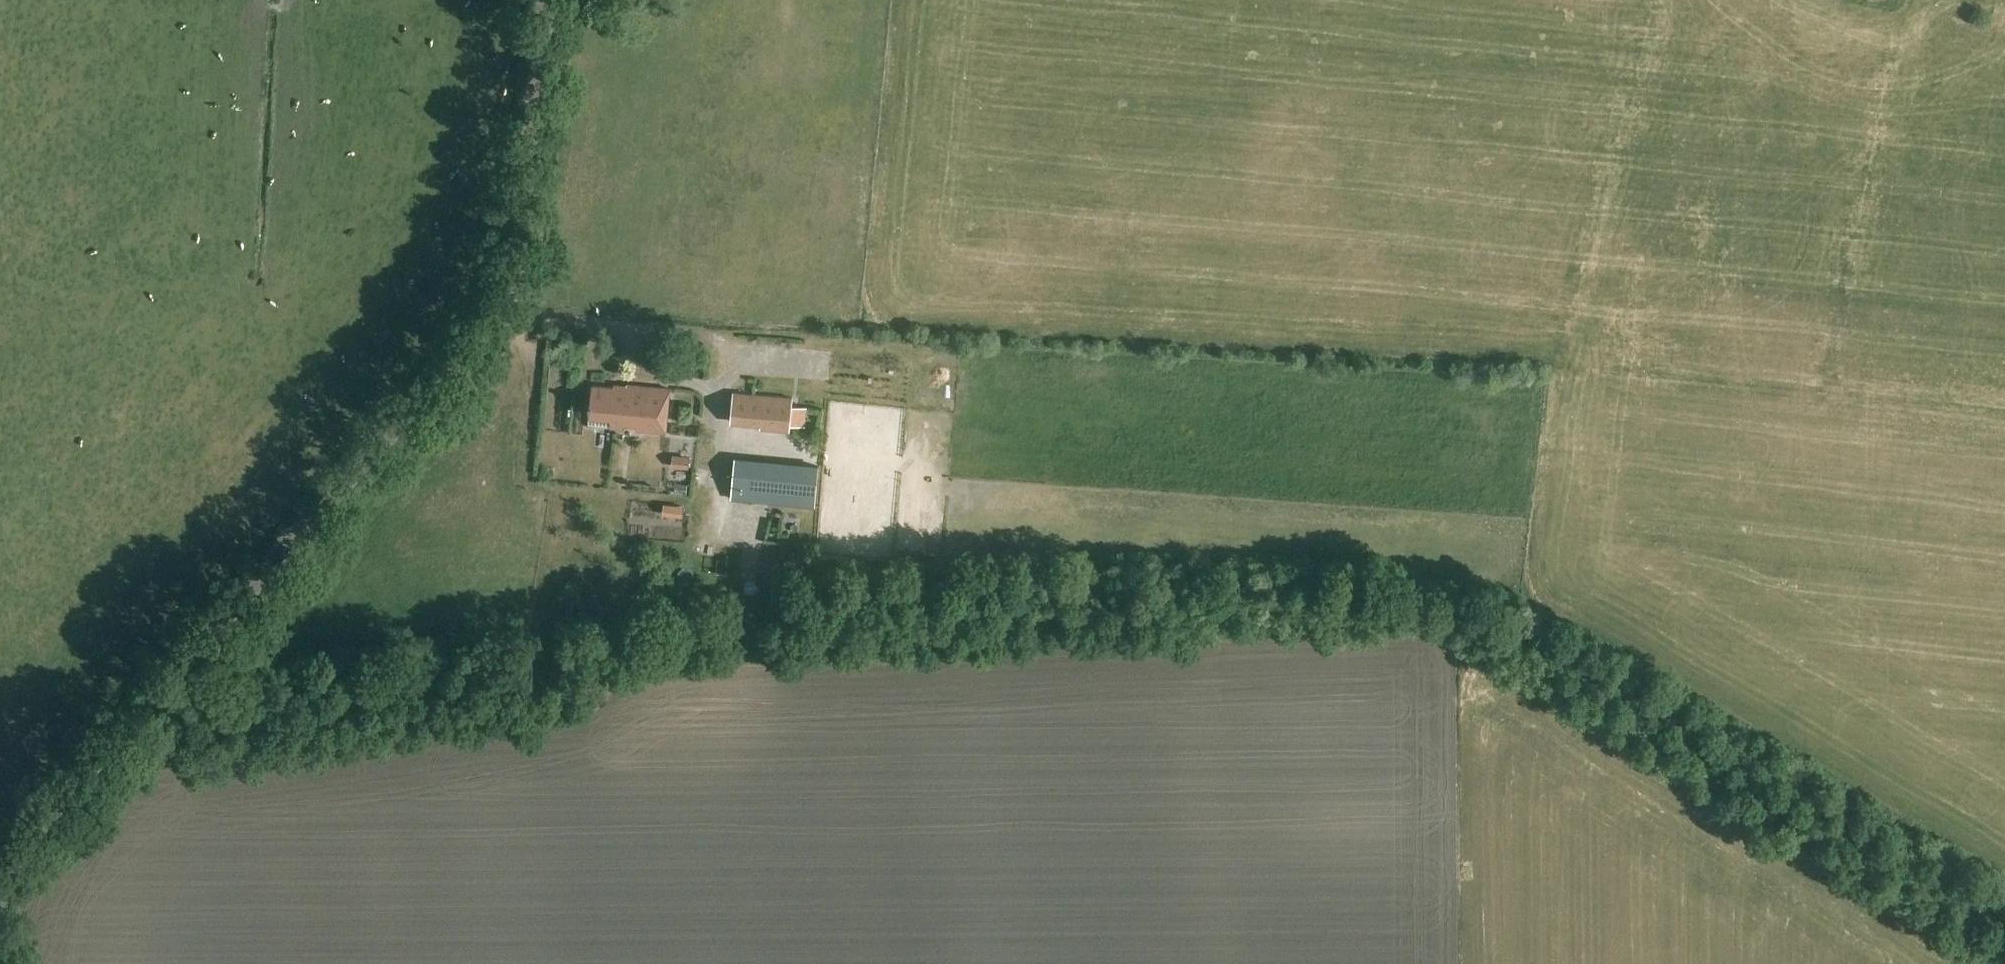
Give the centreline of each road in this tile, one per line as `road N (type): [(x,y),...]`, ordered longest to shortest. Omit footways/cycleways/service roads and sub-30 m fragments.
road 1 (tertiary): [(0,902),(25,846),(72,790),(494,313),(516,269),(526,212),(545,0)]

